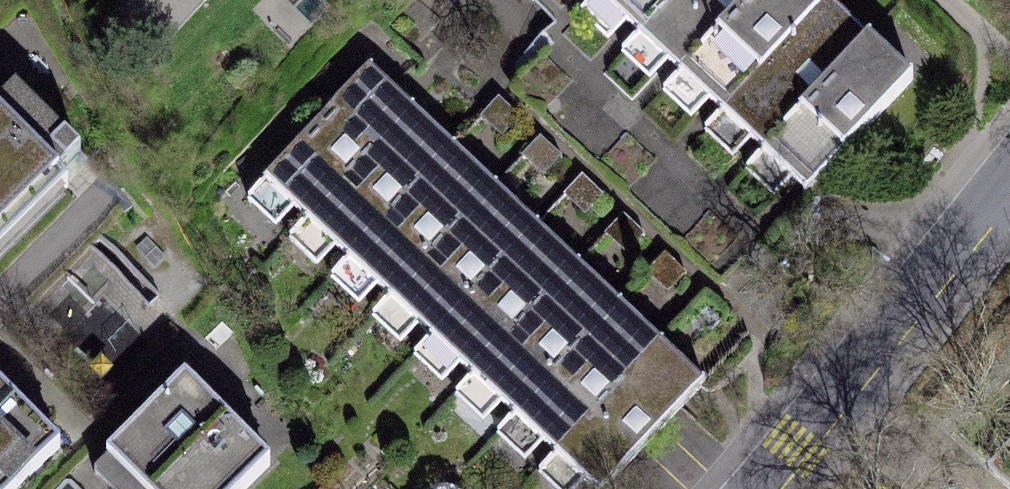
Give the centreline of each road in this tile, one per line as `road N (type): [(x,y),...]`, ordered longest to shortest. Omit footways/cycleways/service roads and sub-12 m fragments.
road 1 (residential): [(1009,174),(756,488)]
road 2 (residential): [(0,300),(106,194)]

